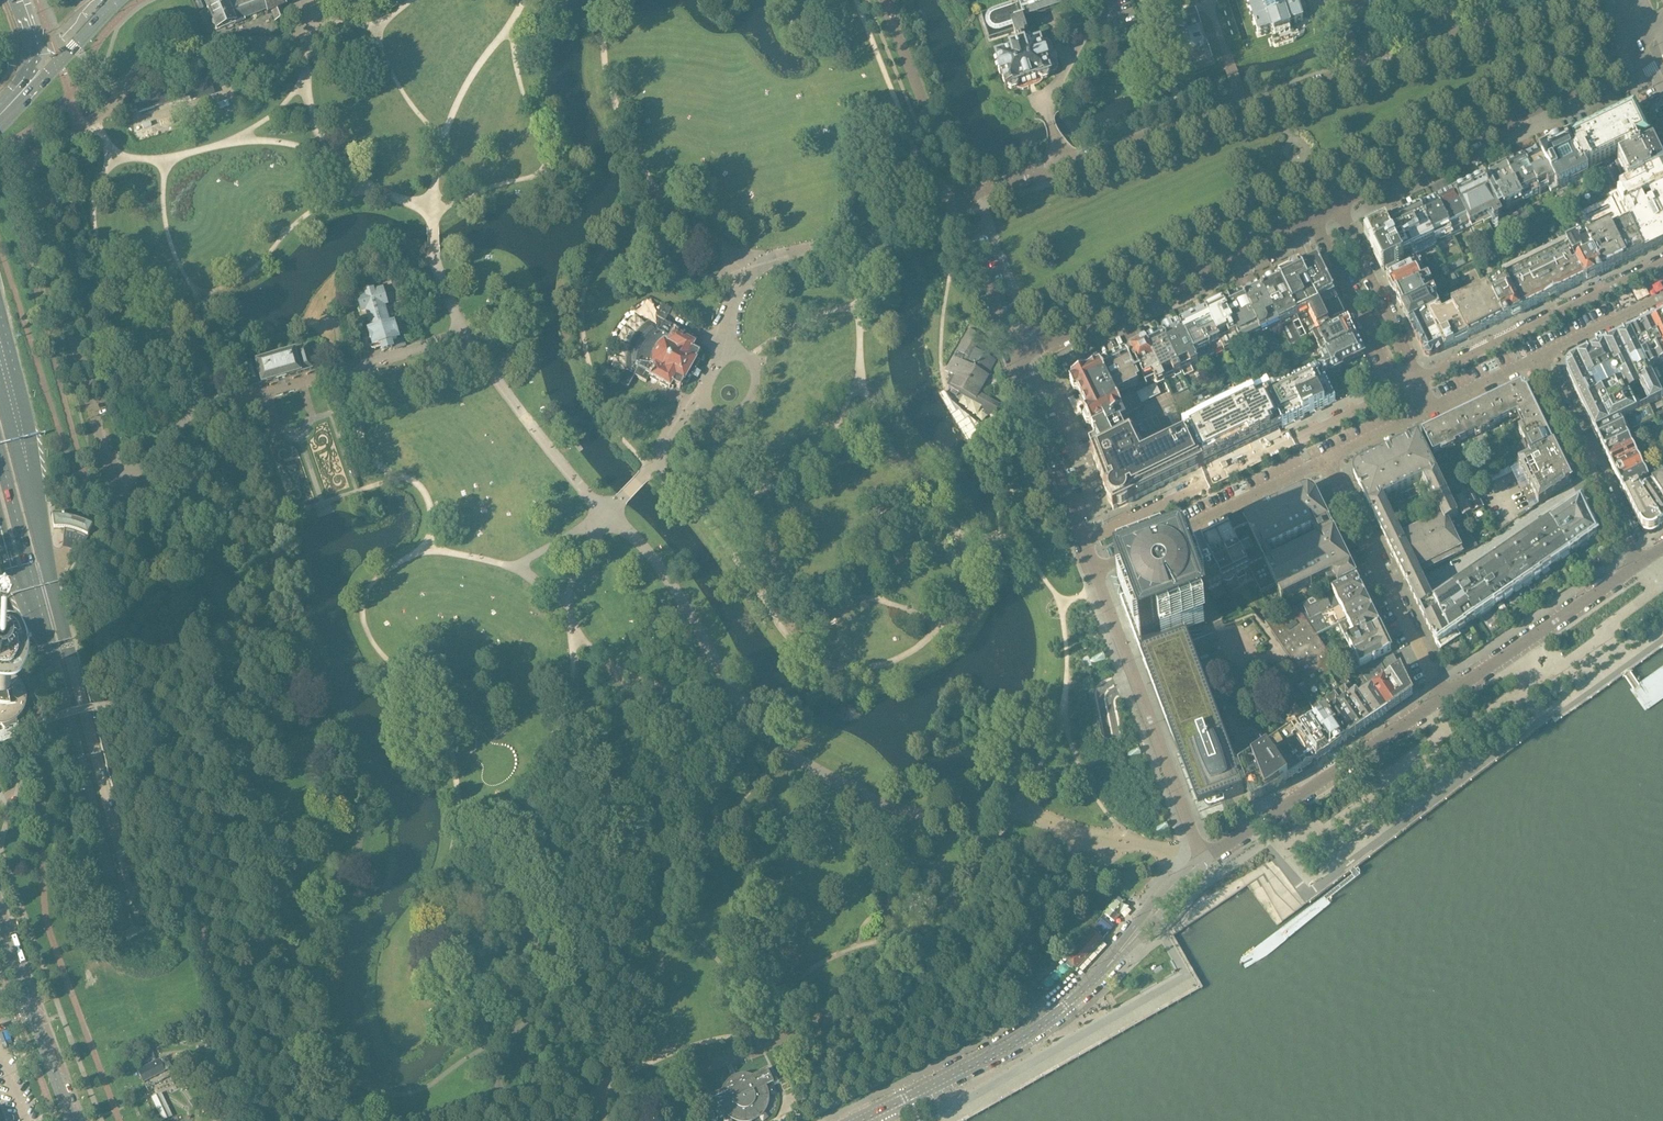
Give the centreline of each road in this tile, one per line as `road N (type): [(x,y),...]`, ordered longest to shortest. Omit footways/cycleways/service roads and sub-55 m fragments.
road 1 (unclassified): [(278,1120),(26,160),(93,119),(165,54),(294,37),(310,21),(308,0)]
road 2 (unclassified): [(1202,861),(1130,843),(1080,840),(1021,874),(942,963),(849,1000),(762,1050),(642,1092),(483,1120)]
road 3 (residential): [(1574,0),(959,202)]
road 4 (trunk): [(192,1120),(37,519)]
road 5 (trunk): [(46,634),(172,1120)]
road 6 (tertiary): [(1202,861),(1065,1006),(1008,1046),(860,1120)]
road 7 (residential): [(1399,391),(1084,543)]
road 8 (residential): [(1336,201),(1626,65),(1640,48)]
road 9 (residential): [(1016,359),(1311,214)]
road 10 (residential): [(1094,570),(1202,861)]
road 11 (tertiary): [(1202,861),(1444,698)]
road 12 (residential): [(1662,262),(1420,380)]
road 13 (residential): [(1444,698),(1326,458)]
road 14 (residential): [(1094,570),(1326,458)]
road 15 (tertiary): [(1444,698),(1637,564)]
road 16 (residential): [(959,202),(884,0)]
road 17 (trunk): [(37,519),(30,432),(0,312)]
road 18 (tertiary): [(71,1120),(0,928)]
road 19 (residential): [(1420,380),(1336,201)]
road 20 (residential): [(1311,214),(1399,391)]
road 21 (residential): [(1016,359),(1084,543)]
road 22 (residential): [(1438,579),(1596,479)]
road 23 (trunk): [(0,457),(46,634)]
road 24 (primary): [(0,119),(120,0)]
road 25 (residential): [(959,202),(1016,359)]
road 26 (residential): [(1537,358),(1662,296)]
road 27 (trunk): [(37,519),(0,385)]
road 28 (residential): [(1596,479),(1537,358)]
road 29 (primary): [(0,111),(32,54),(22,0)]

